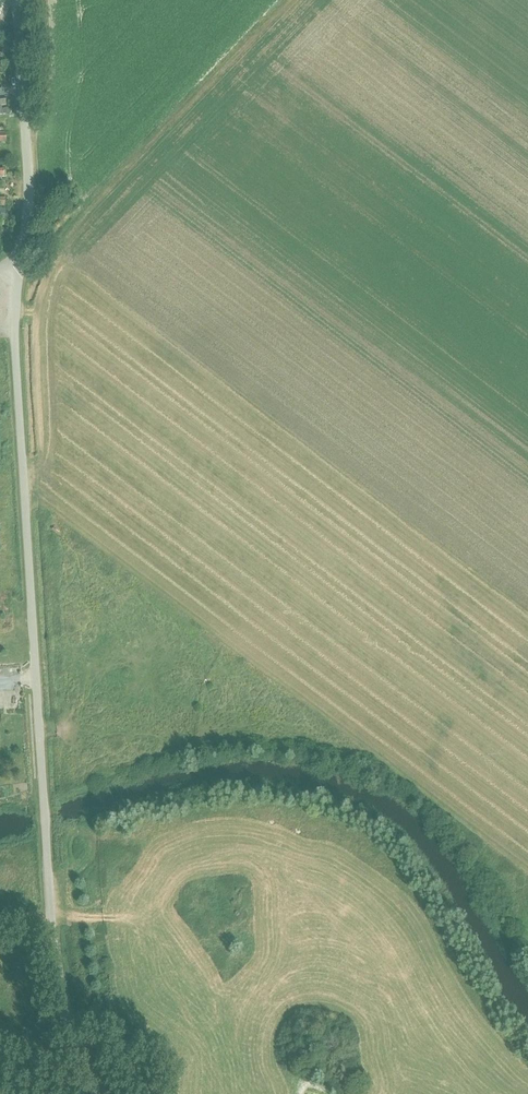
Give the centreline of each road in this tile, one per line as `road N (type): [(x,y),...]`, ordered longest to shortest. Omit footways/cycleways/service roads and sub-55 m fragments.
road 1 (unclassified): [(93,1080),(66,1018),(52,939),(17,359),(19,285),(7,267)]
road 2 (unclassified): [(7,267),(24,246),(29,208),(17,0)]

